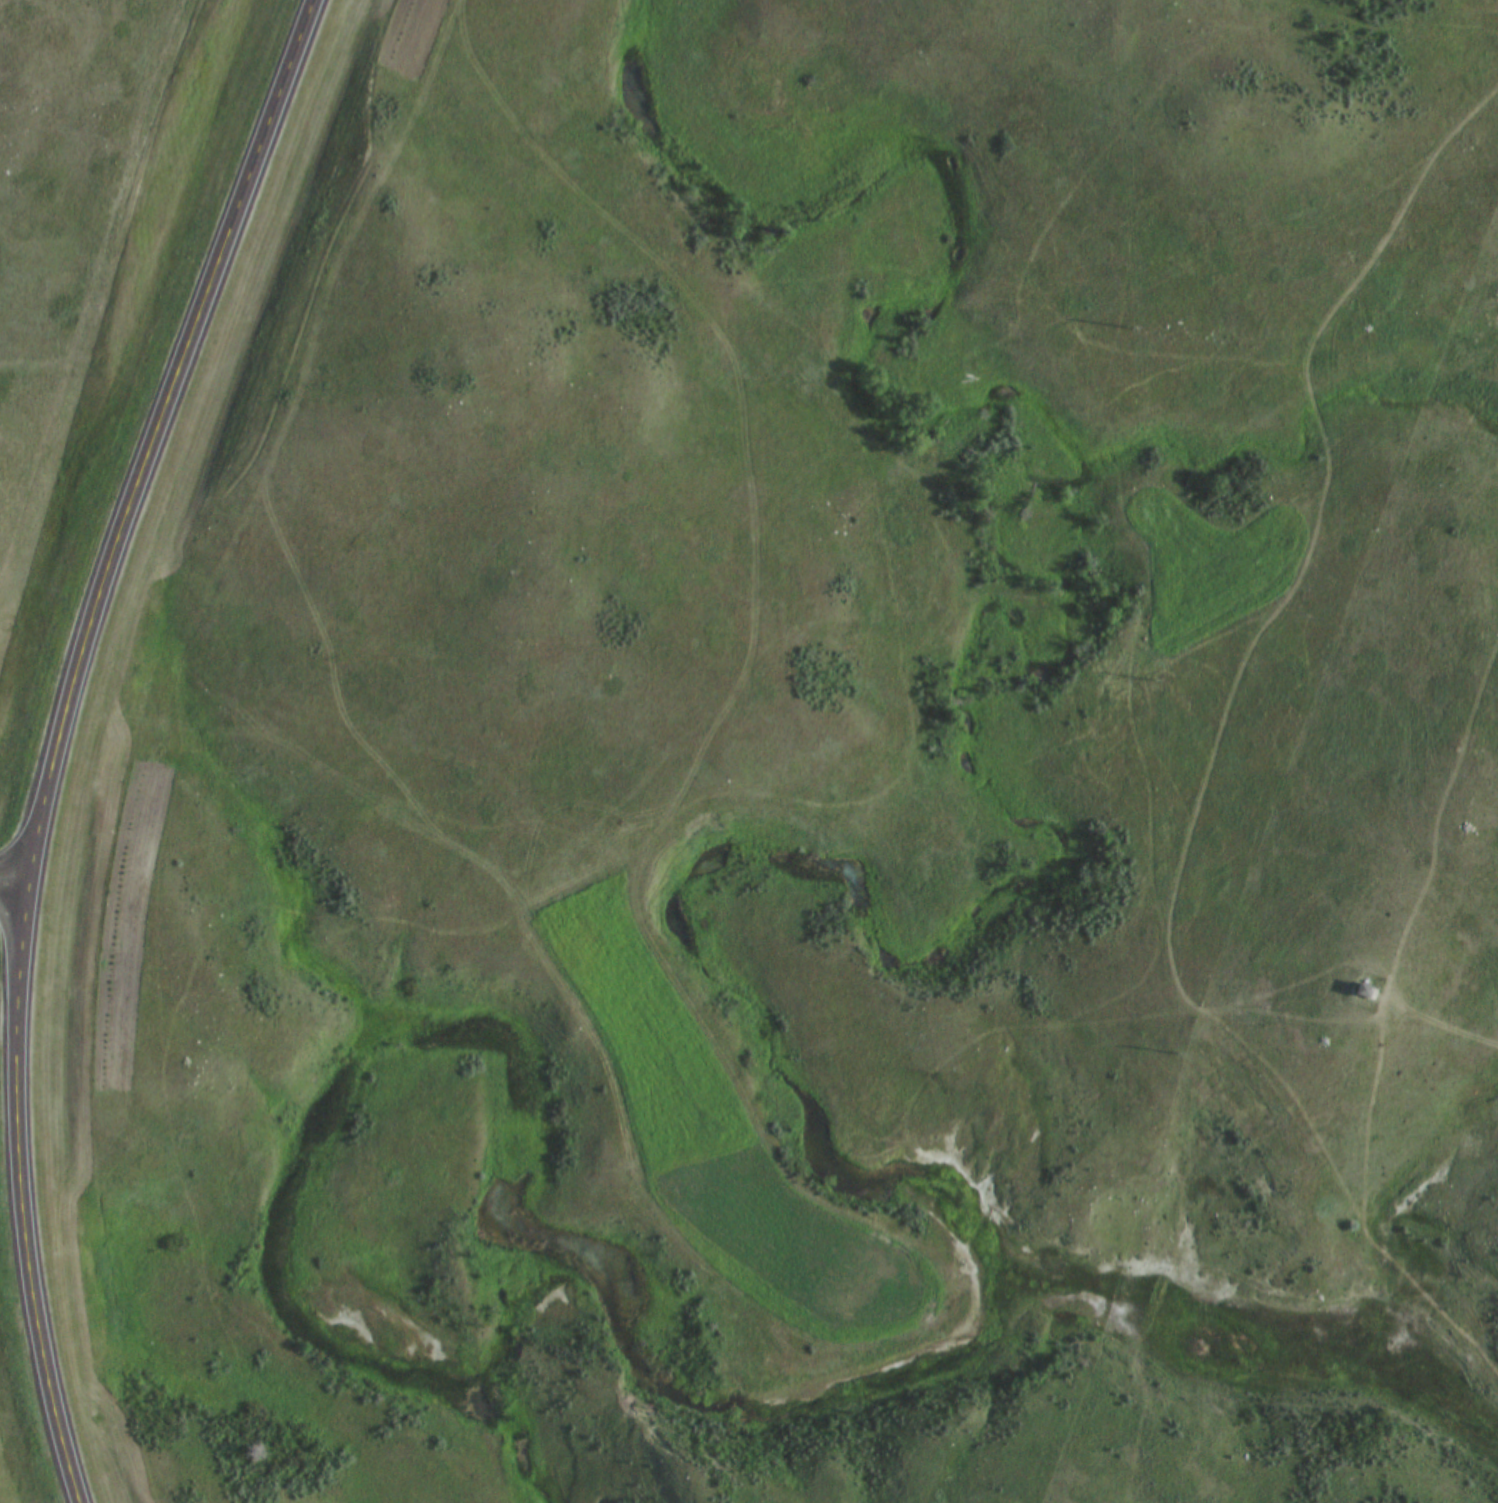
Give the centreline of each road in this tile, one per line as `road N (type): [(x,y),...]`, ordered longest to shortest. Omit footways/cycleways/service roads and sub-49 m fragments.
road 1 (secondary): [(318,0),(129,511),(63,724),(26,903),(17,1100),(38,1324),(84,1502)]

